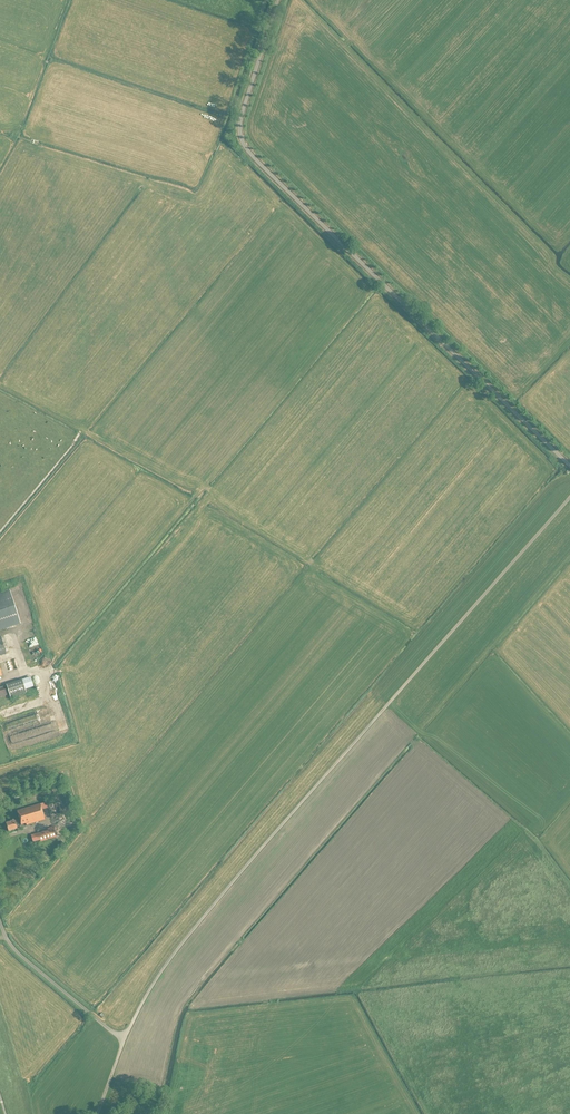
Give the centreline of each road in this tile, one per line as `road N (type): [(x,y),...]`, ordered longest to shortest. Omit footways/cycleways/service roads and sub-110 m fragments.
road 1 (unclassified): [(569,498),(179,947),(123,1039),(12,947),(0,918)]
road 2 (unclassified): [(569,464),(254,156),(241,125),(278,0)]
road 3 (track): [(0,532),(80,437)]

